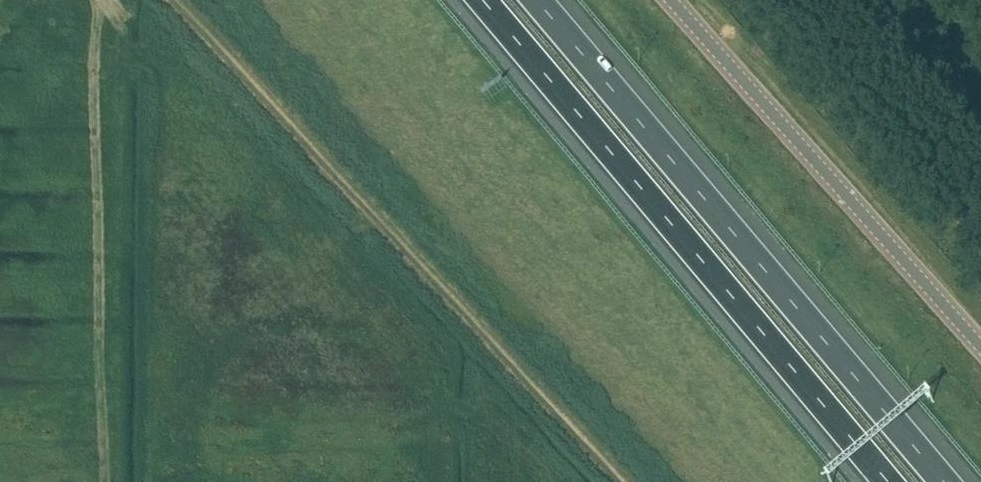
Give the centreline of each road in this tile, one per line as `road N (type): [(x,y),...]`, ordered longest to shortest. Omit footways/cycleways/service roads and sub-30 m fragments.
road 1 (track): [(618,481),(172,0)]
road 2 (motorway): [(944,481),(535,0)]
road 3 (motorway): [(480,0),(886,481)]
road 4 (unclassified): [(980,330),(687,0)]

